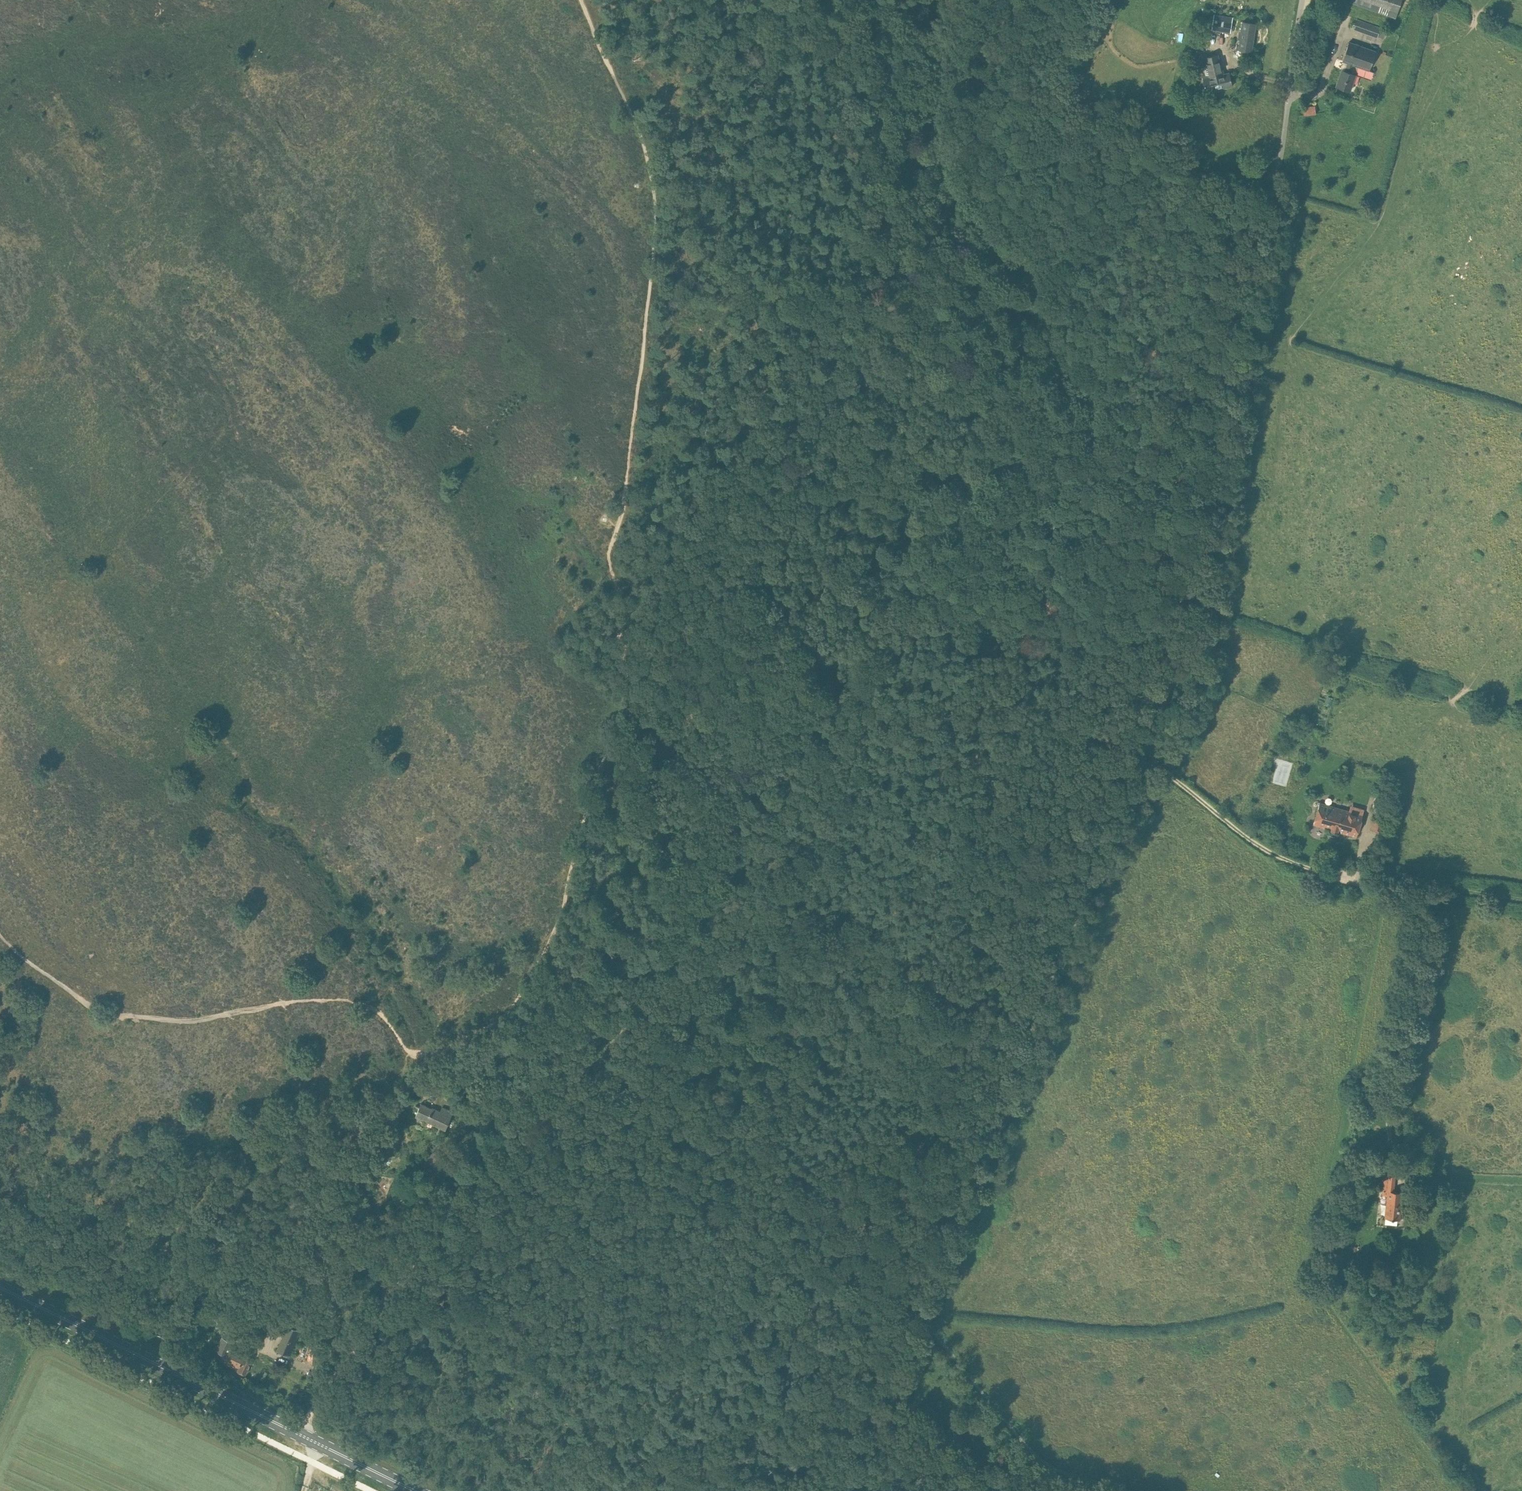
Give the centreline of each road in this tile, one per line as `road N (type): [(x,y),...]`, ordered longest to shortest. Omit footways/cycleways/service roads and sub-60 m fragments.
road 1 (unclassified): [(1148,763),(1212,554),(1232,334),(1280,162),(1303,0)]
road 2 (track): [(1521,899),(1410,878),(1378,885),(1293,863),(1243,834),(1149,758)]
road 3 (primary): [(306,1437),(0,1287)]
road 4 (unclassified): [(392,1285),(306,1437)]
road 5 (primary): [(417,1490),(306,1437)]

